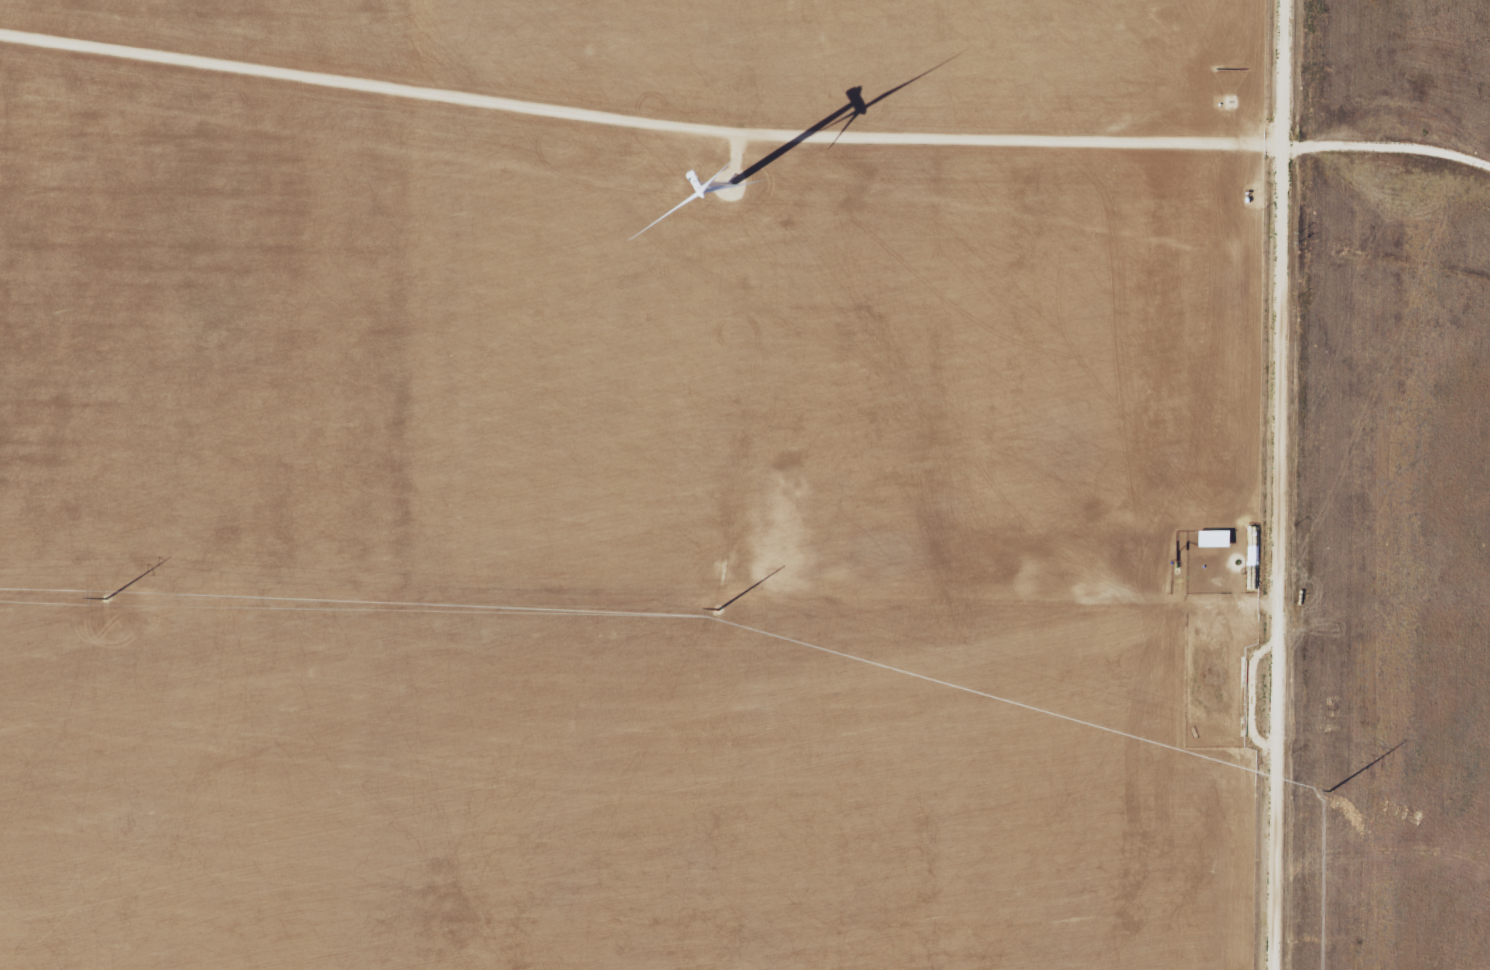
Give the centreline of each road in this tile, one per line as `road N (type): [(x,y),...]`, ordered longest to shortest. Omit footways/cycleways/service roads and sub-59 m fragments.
road 1 (residential): [(1274,969),(1286,0)]

